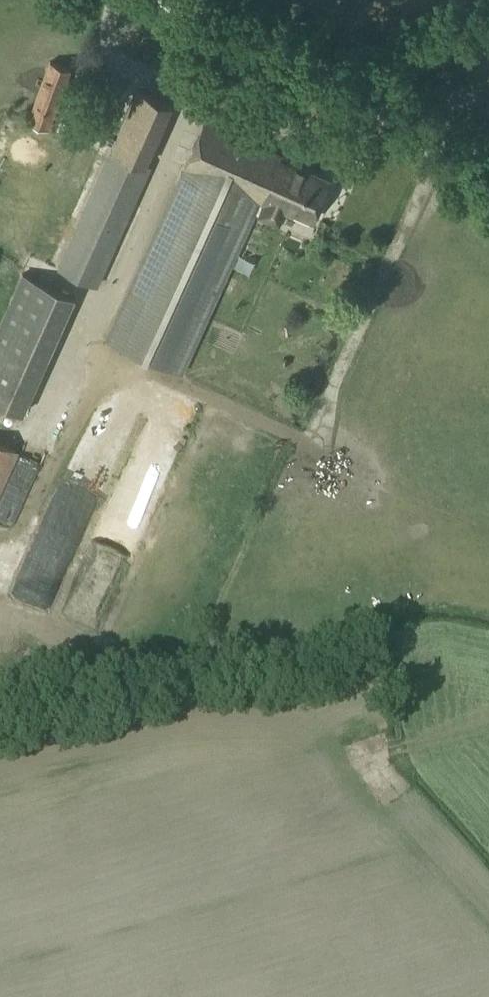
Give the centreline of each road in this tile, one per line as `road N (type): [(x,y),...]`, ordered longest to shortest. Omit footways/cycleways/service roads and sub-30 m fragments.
road 1 (tertiary): [(488,182),(352,90),(172,0)]

